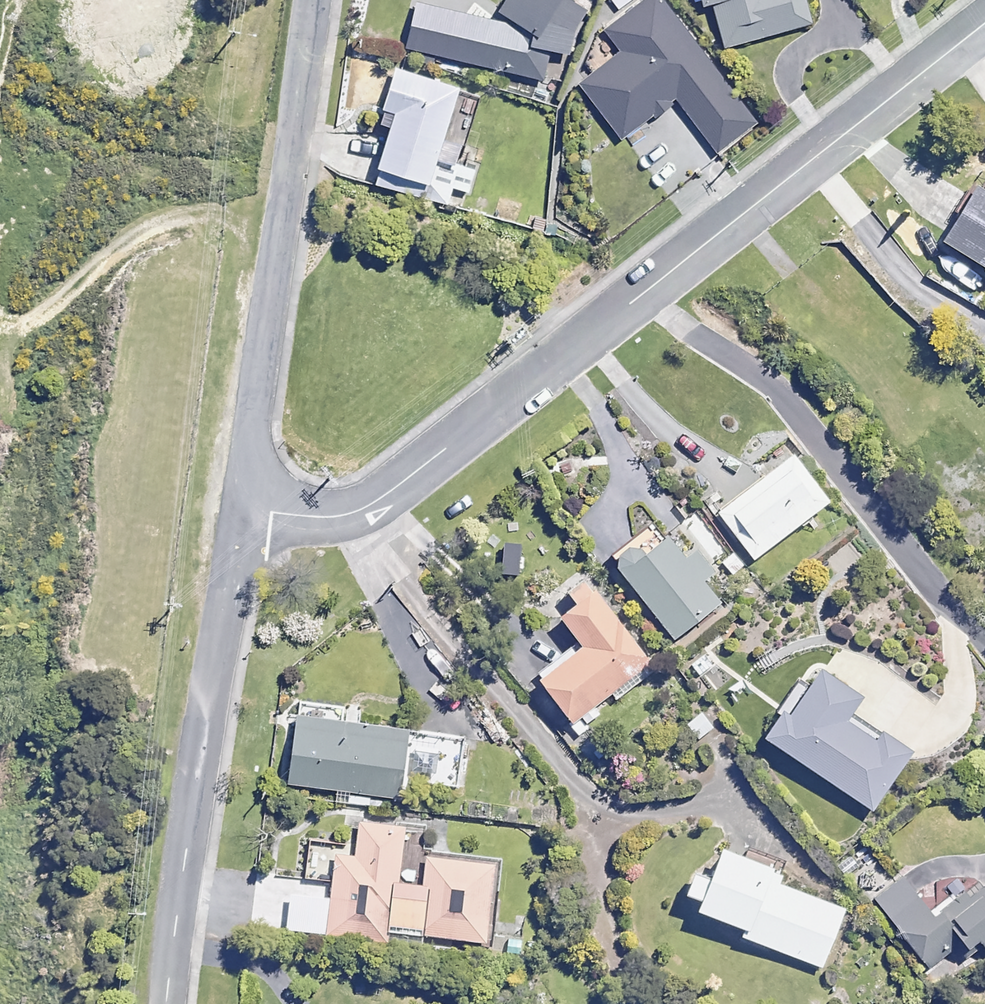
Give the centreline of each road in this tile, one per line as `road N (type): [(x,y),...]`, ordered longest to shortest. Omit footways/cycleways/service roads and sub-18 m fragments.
road 1 (residential): [(239,507),(311,514),(384,497),(984,1)]
road 2 (residential): [(239,507),(309,0)]
road 3 (residential): [(169,1003),(239,507)]

